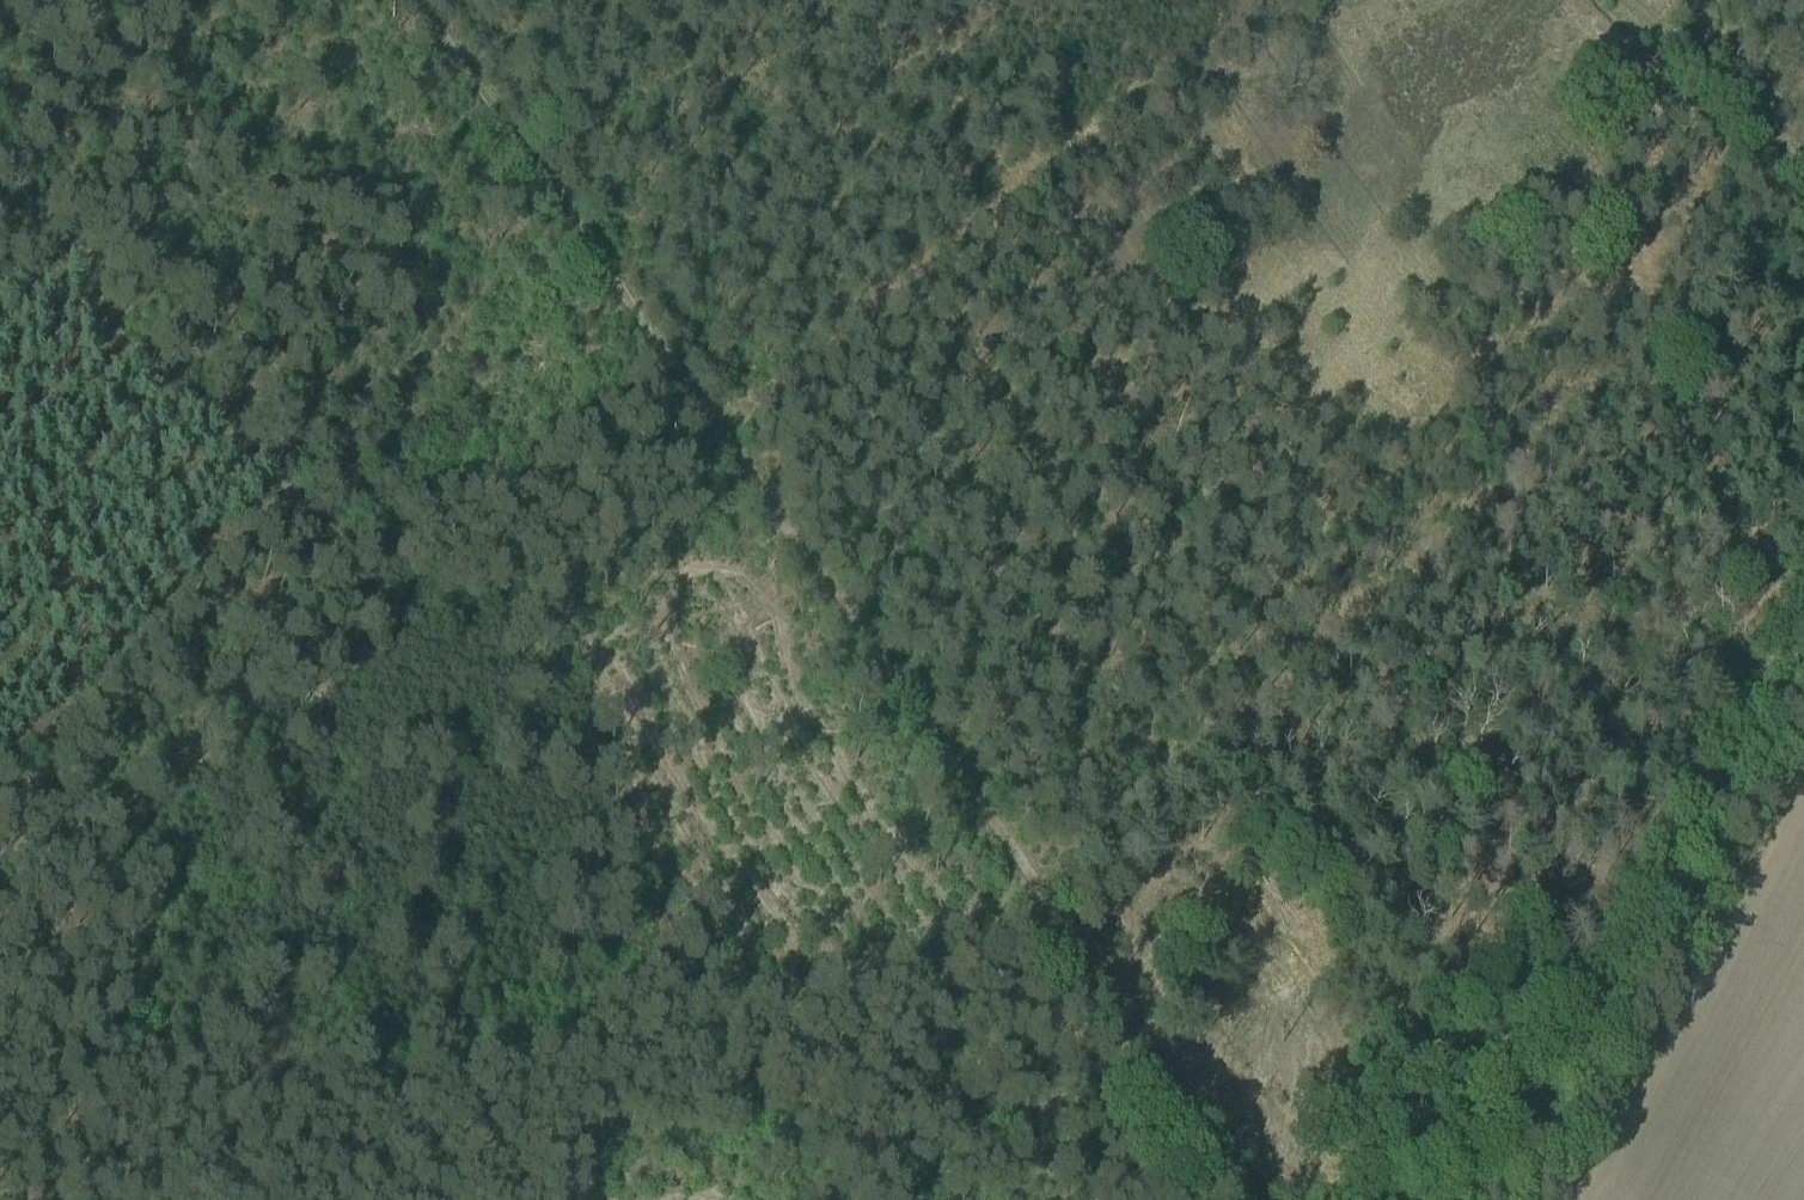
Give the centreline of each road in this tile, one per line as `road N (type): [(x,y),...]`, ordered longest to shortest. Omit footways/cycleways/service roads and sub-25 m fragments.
road 1 (track): [(1252,1199),(417,0)]

